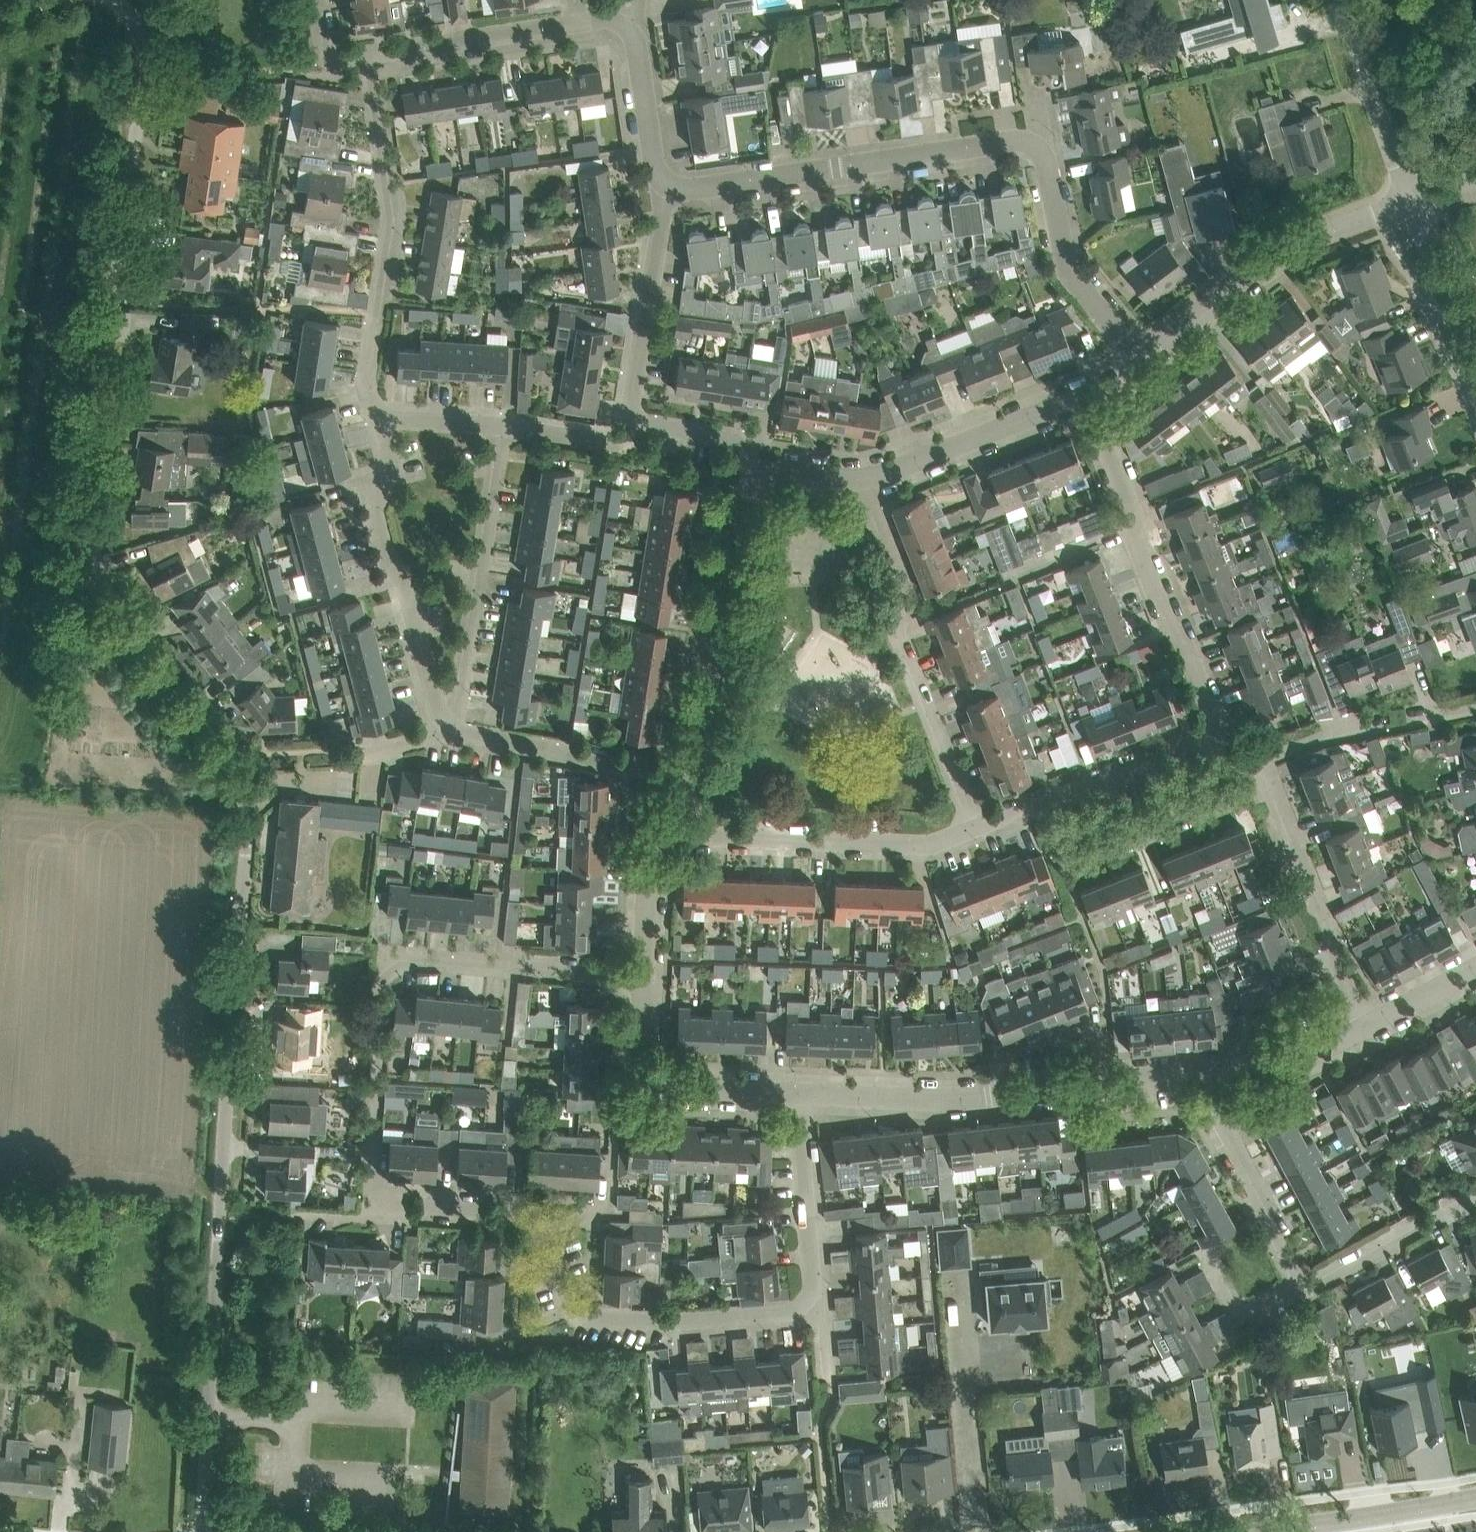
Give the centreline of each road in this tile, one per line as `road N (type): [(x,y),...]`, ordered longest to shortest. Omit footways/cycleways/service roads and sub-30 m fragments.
road 1 (unclassified): [(198,1531),(238,867),(227,800),(94,604),(80,569),(77,489),(127,222),(150,35),(106,0)]
road 2 (unclassified): [(663,191),(1029,141),(1043,155),(1068,270),(1139,358)]
road 3 (unclassified): [(383,1209),(369,1205),(377,987),(385,969),(643,982)]
road 4 (unclassified): [(812,1325),(605,1338),(582,1325),(521,1218),(383,1209)]
road 5 (unclassified): [(1217,1071),(990,1097),(805,1093)]
road 6 (unclassified): [(973,829),(898,635),(904,598),(860,478)]
road 7 (unclassified): [(377,419),(368,380),(387,173),(373,53)]
road 8 (unclassified): [(1217,732),(1088,393)]
road 9 (unclassified): [(438,734),(400,572),(390,564),(373,509),(394,475),(377,419)]
road 10 (unclassified): [(664,820),(702,833),(931,845),(973,829)]
road 11 (unclassified): [(1139,358),(1274,251),(1408,212)]
road 12 (unclassified): [(453,732),(506,425)]
road 13 (unclassified): [(692,773),(726,537),(740,499),(762,477)]
road 14 (unclassified): [(1370,1025),(1328,951),(1329,929),(1272,764)]
road 15 (unclassified): [(1038,799),(1060,845),(1078,853),(1238,787),(1264,768)]
road 16 (unclassified): [(805,1093),(669,1085),(650,1076),(640,1057),(643,982)]
road 17 (unclassified): [(860,478),(1088,393)]
road 18 (unclassified): [(692,773),(453,732)]
road 19 (unclassified): [(642,425),(629,406),(663,191)]
road 20 (unclassified): [(1297,1292),(1266,1231),(1267,1210),(1221,1127),(1217,1071)]
road 21 (unclassified): [(812,1325),(805,1093)]
road 22 (unclassified): [(1408,212),(1338,0)]
road 23 (unclassified): [(373,53),(578,22)]
road 24 (unclassified): [(1297,1292),(1475,1206)]
road 25 (unclassified): [(1038,799),(1217,732)]
road 26 (tertiary): [(1475,1500),(1289,1531)]
road 27 (unclassified): [(1475,377),(1408,212)]
road 28 (unclassified): [(643,982),(652,852),(664,820)]
road 29 (unclassified): [(634,30),(663,191)]
road 30 (unclassified): [(1370,1025),(1300,1060),(1217,1071)]
road 31 (unclassified): [(506,425),(620,444),(642,425)]
road 32 (unclassified): [(762,477),(731,435),(642,425)]
road 33 (unclassified): [(1297,1292),(1236,1313),(1207,1255)]
road 34 (unclassified): [(506,425),(377,419)]
road 35 (unclassified): [(1386,722),(1334,733),(1272,764)]

